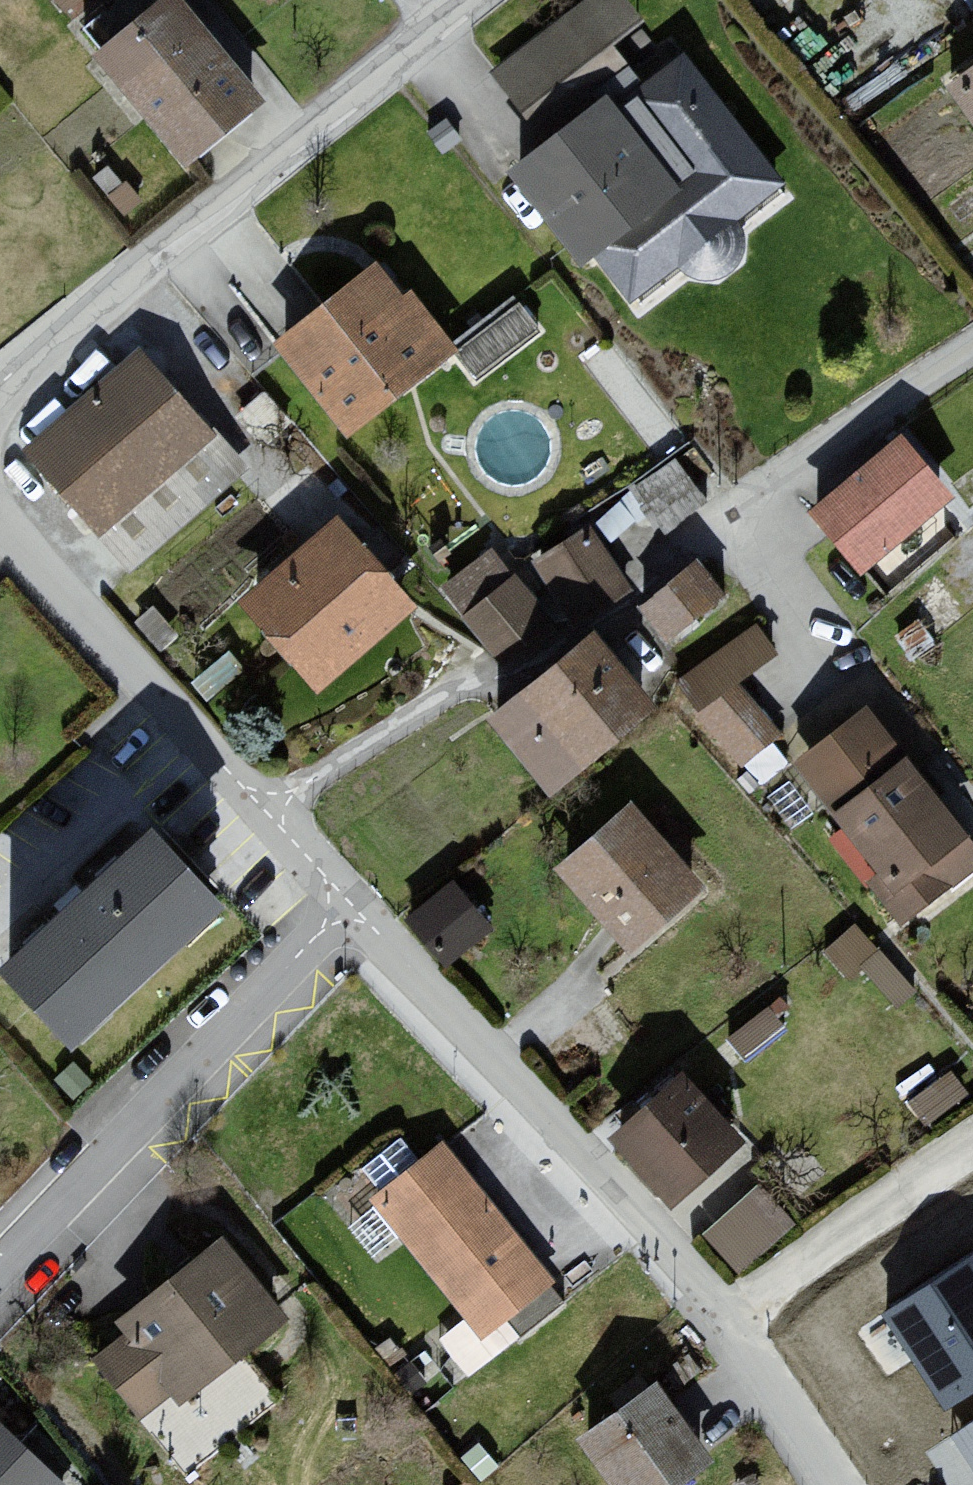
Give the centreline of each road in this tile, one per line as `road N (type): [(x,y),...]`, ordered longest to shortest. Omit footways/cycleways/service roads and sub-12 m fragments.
road 1 (residential): [(837,1484),(740,1345),(335,924)]
road 2 (residential): [(479,0),(0,392)]
road 3 (residential): [(335,924),(0,516)]
road 4 (residential): [(335,924),(0,1277)]
road 5 (residential): [(718,511),(972,351)]

